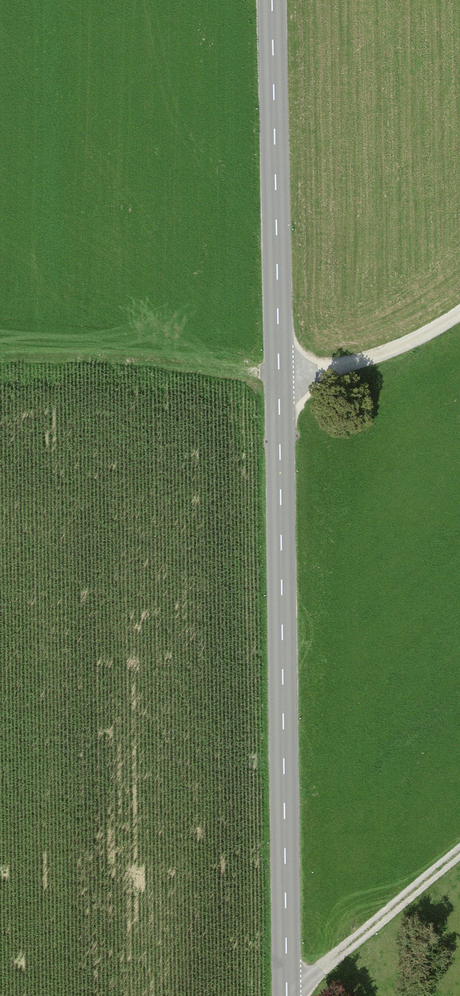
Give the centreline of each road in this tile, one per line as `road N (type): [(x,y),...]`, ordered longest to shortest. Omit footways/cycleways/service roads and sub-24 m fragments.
road 1 (tertiary): [(273,0),(288,995)]
road 2 (track): [(299,995),(459,855)]
road 3 (track): [(282,381),(385,356),(459,318)]

